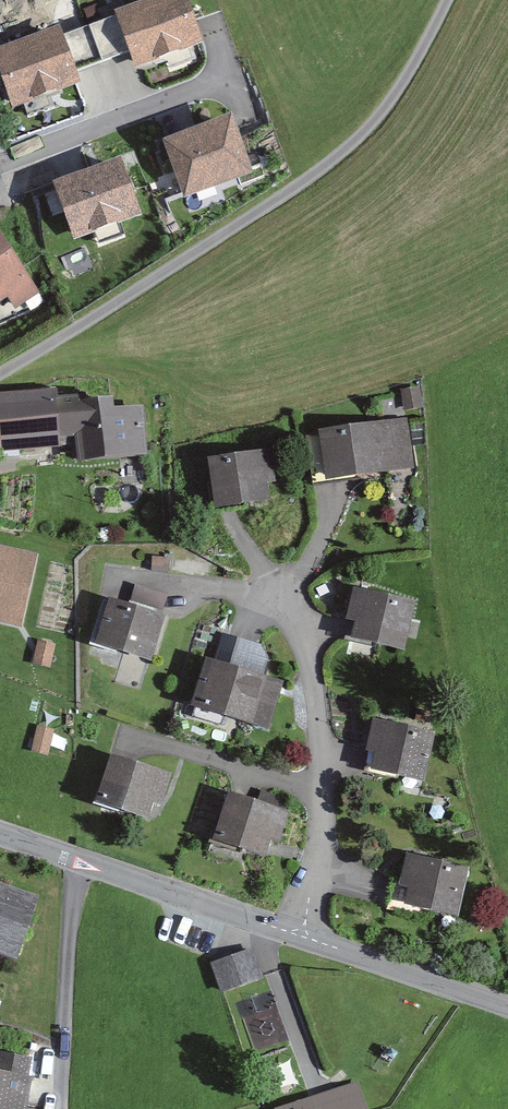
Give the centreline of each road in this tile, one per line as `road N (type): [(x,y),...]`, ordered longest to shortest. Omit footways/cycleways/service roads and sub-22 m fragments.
road 1 (residential): [(0,375),(335,162),(391,103),(449,0)]
road 2 (residential): [(307,934),(328,841),(322,681),(279,588),(247,542)]
road 3 (tertiary): [(307,934),(0,830)]
road 4 (residential): [(0,164),(232,76)]
road 5 (tertiary): [(507,1002),(307,934)]

